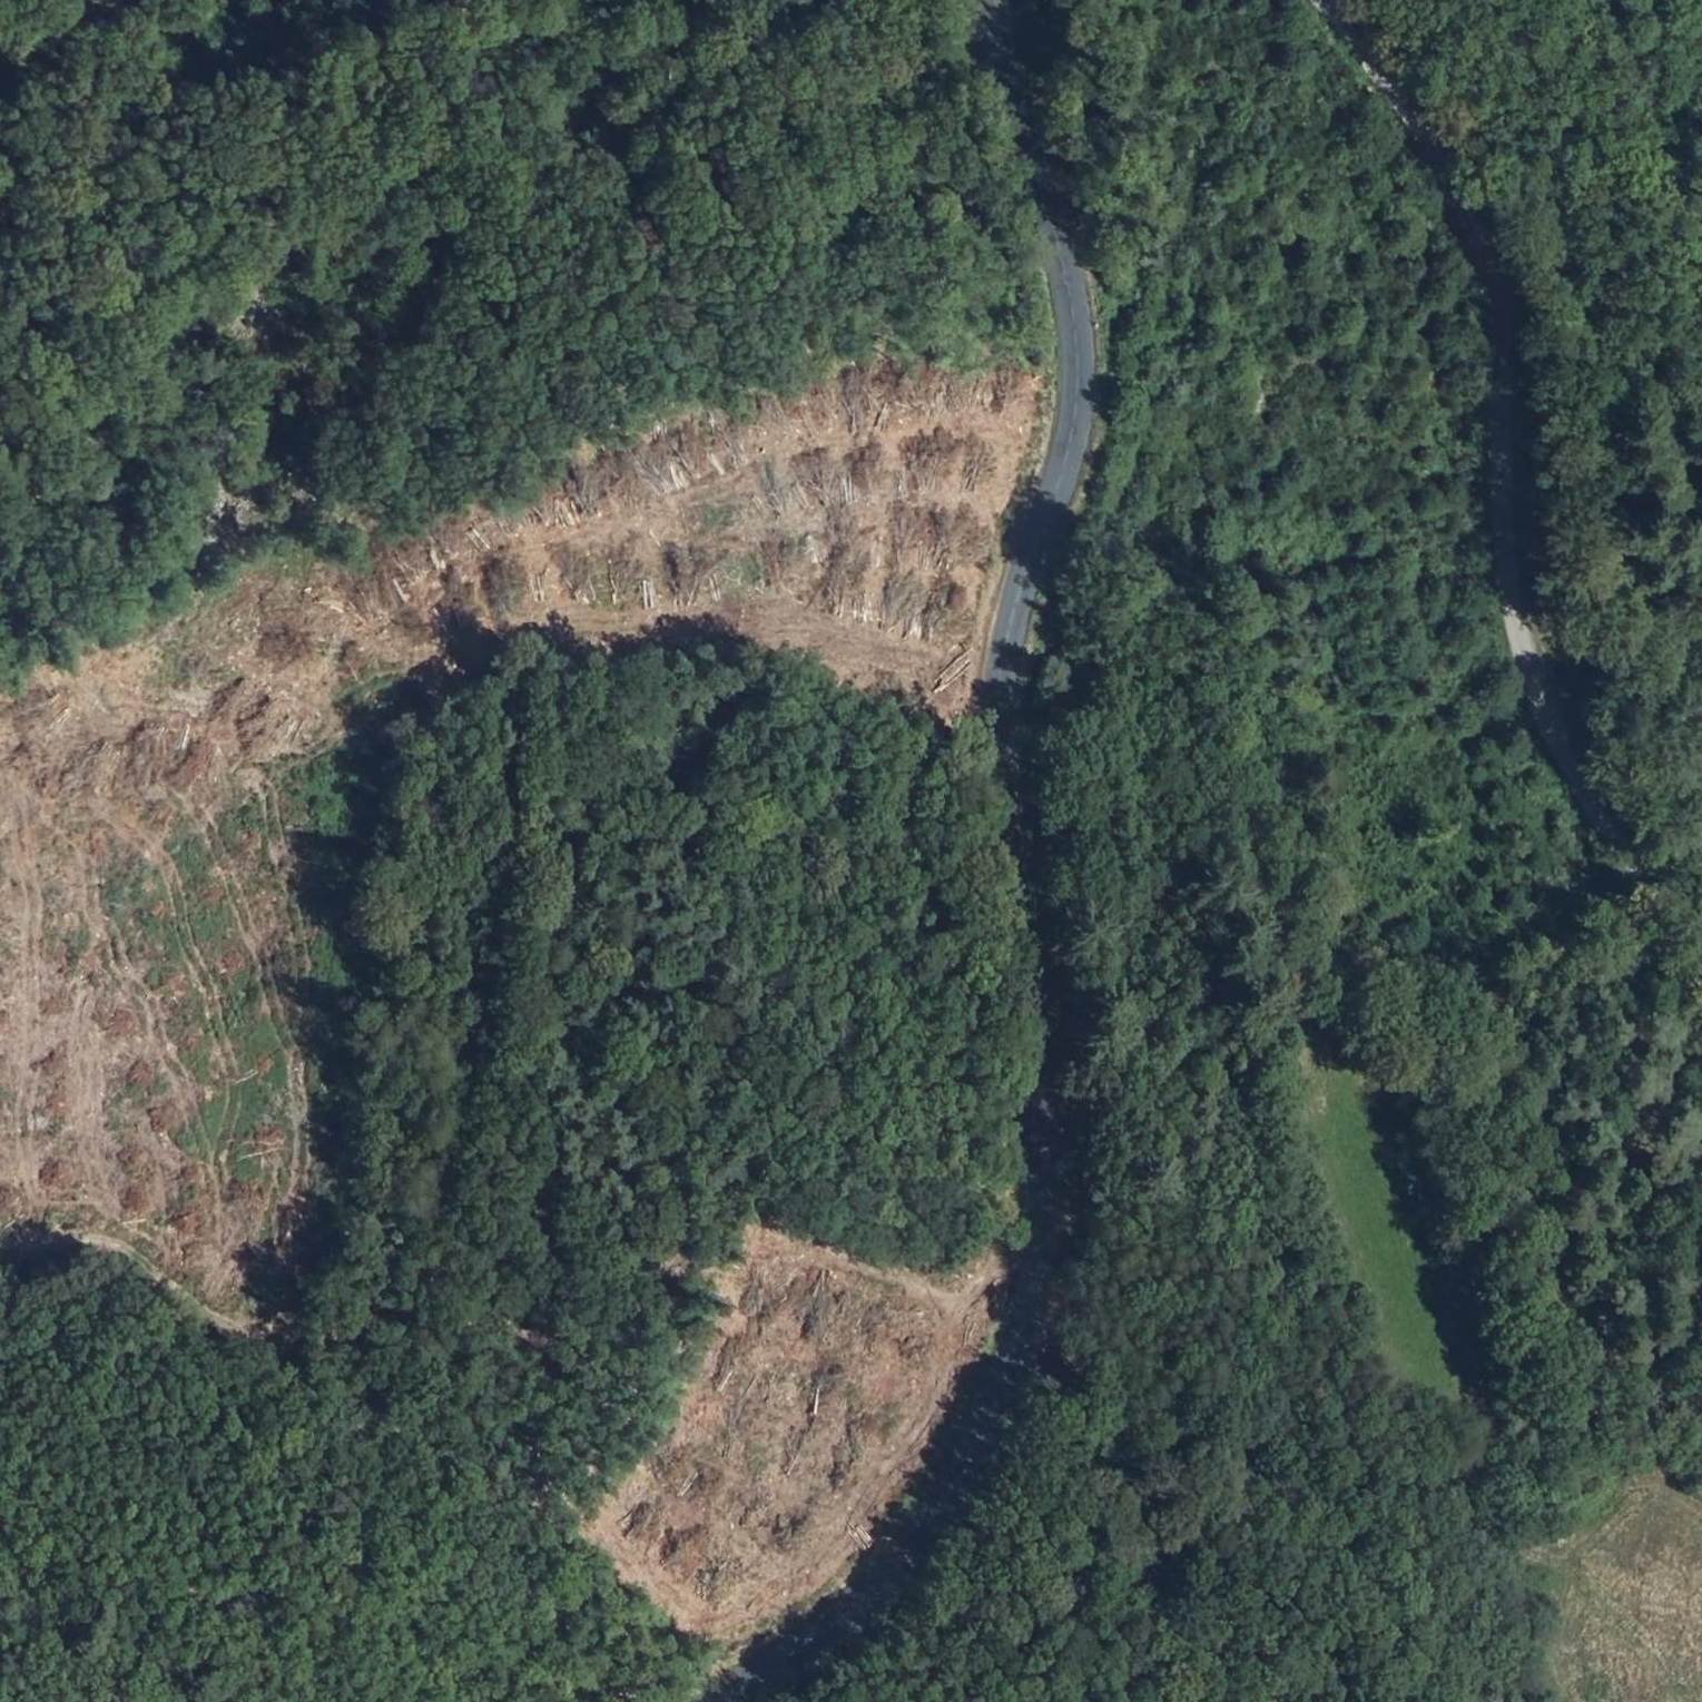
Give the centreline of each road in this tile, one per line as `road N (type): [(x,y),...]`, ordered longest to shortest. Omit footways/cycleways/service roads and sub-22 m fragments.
road 1 (tertiary): [(979,0),(1057,230),(1077,345),(1070,438),(1006,652),(997,806),(1038,1084),(1044,1176),(1033,1294),(995,1405),(930,1527),(829,1629),(714,1701)]
road 2 (unclassified): [(1324,0),(1416,127),(1488,270),(1498,326),(1501,518),(1515,622),(1541,702),(1640,873),(1701,937)]

